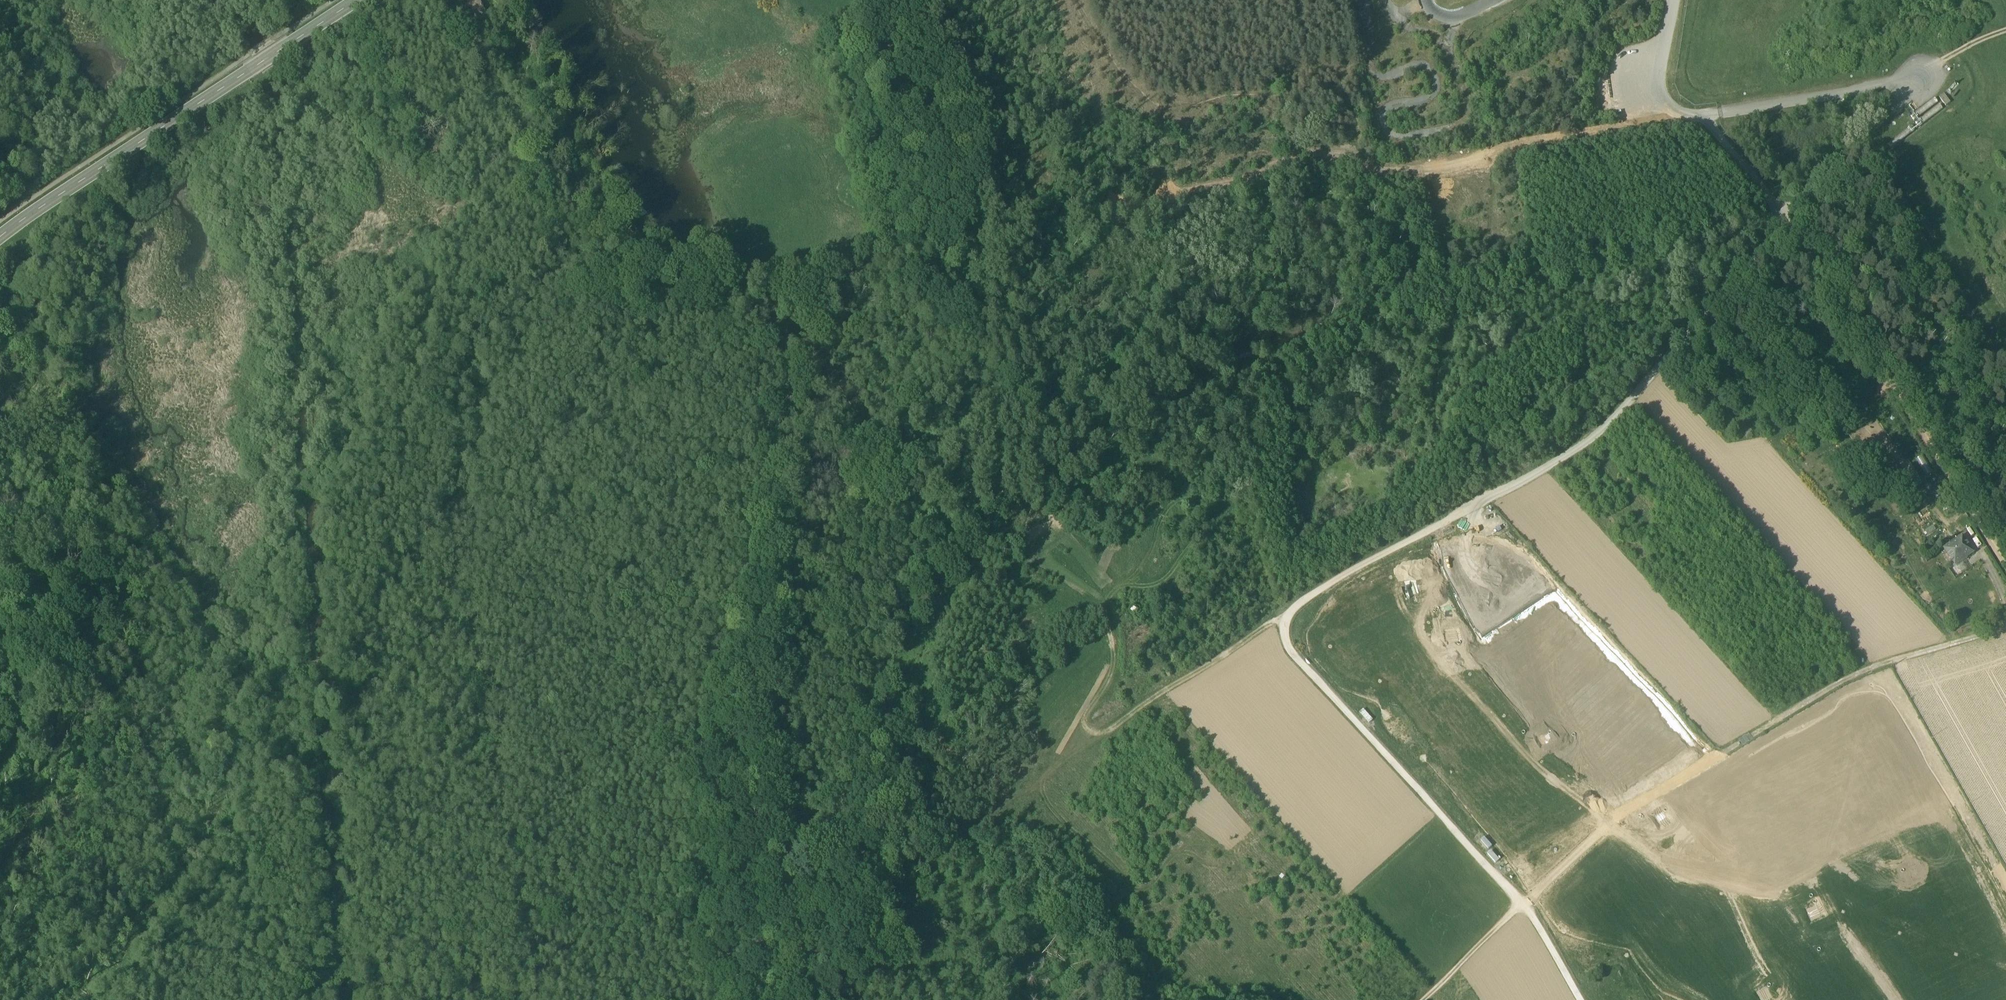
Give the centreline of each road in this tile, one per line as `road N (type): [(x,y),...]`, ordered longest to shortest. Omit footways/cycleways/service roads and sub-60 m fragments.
road 1 (track): [(504,0),(635,219),(734,286),(782,365),(789,389),(784,867),(806,999)]
road 2 (track): [(1781,216),(1769,243),(1588,445),(1276,623),(1278,637),(1524,906)]
road 3 (track): [(1174,207),(1172,172),(1201,104),(1228,95),(1276,97),(1320,81),(1332,85),(1356,119),(1362,164),(1380,170),(1678,117)]
road 4 (track): [(1700,116),(1781,216),(1864,147),(2005,366)]
road 5 (track): [(1276,623),(1068,761),(1038,732),(1045,712),(1106,632),(1104,619),(1077,591)]
road 6 (tertiary): [(0,237),(359,0)]
road 7 (track): [(1781,216),(2005,556)]
road 8 (track): [(50,824),(0,586)]
road 9 (track): [(1427,999),(1524,906)]

